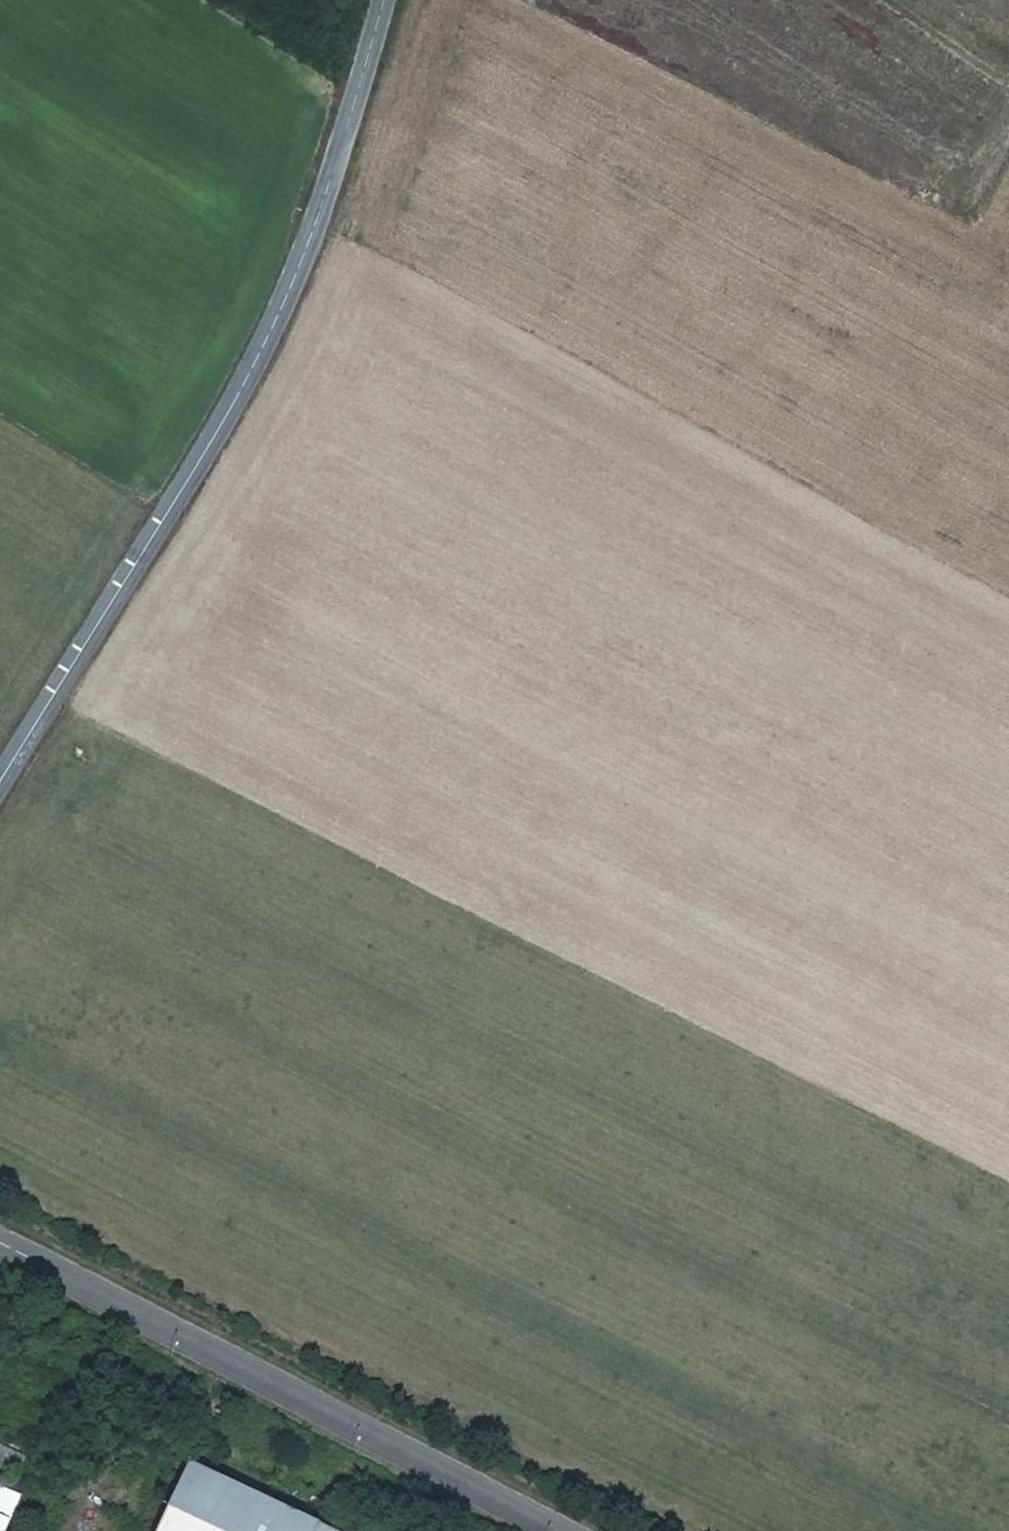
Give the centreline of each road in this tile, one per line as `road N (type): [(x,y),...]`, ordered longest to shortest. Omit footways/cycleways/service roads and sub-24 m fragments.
road 1 (tertiary): [(383,0),(307,268),(0,768)]
road 2 (unclassified): [(557,1530),(0,1244)]

